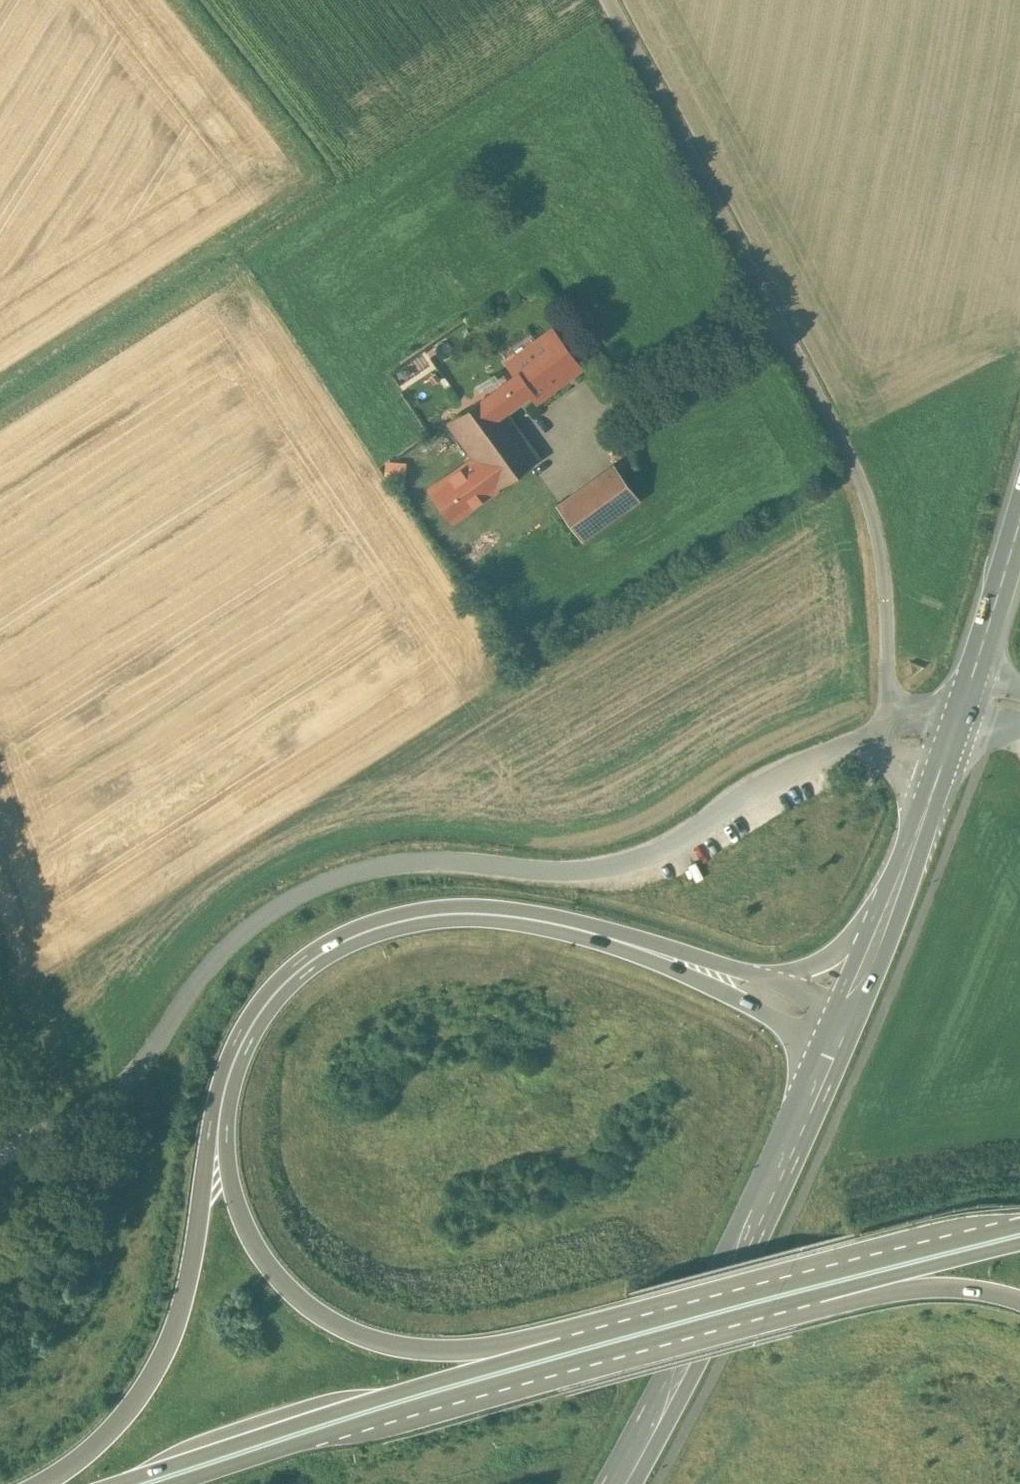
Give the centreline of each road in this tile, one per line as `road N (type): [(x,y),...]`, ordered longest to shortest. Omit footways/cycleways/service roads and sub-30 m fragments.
road 1 (unclassified): [(0,1156),(111,1093),(152,1050),(209,965),(260,918),(313,887),(399,863),(569,871),(633,861),(784,771),(895,735)]
road 2 (unclassified): [(608,0),(860,479),(881,555),(895,735)]
road 3 (trunk): [(155,1483),(815,1299)]
road 4 (trunk): [(224,1095),(245,1035),(284,981),(343,939),(403,919),(453,912),(538,920),(722,976)]
road 5 (trunk): [(602,1322),(447,1344),(372,1333),(327,1313),(295,1288),(251,1233),(227,1153),(224,1095)]
road 6 (trunk): [(602,1322),(94,1483)]
road 7 (secondary): [(832,1029),(704,1332),(620,1483)]
road 8 (trunk): [(224,1095),(180,1309),(151,1373),(89,1444),(29,1483)]
road 9 (trunk): [(1019,1218),(602,1322)]
road 10 (tertiary): [(959,719),(884,922)]
road 11 (trunk): [(815,1299),(1019,1238)]
road 12 (tertiary): [(1019,521),(959,719)]
road 13 (trunk): [(815,1299),(936,1283),(1019,1297)]
road 14 (trunk): [(884,922),(797,970),(722,976)]
road 15 (trunk): [(722,976),(832,1029)]

